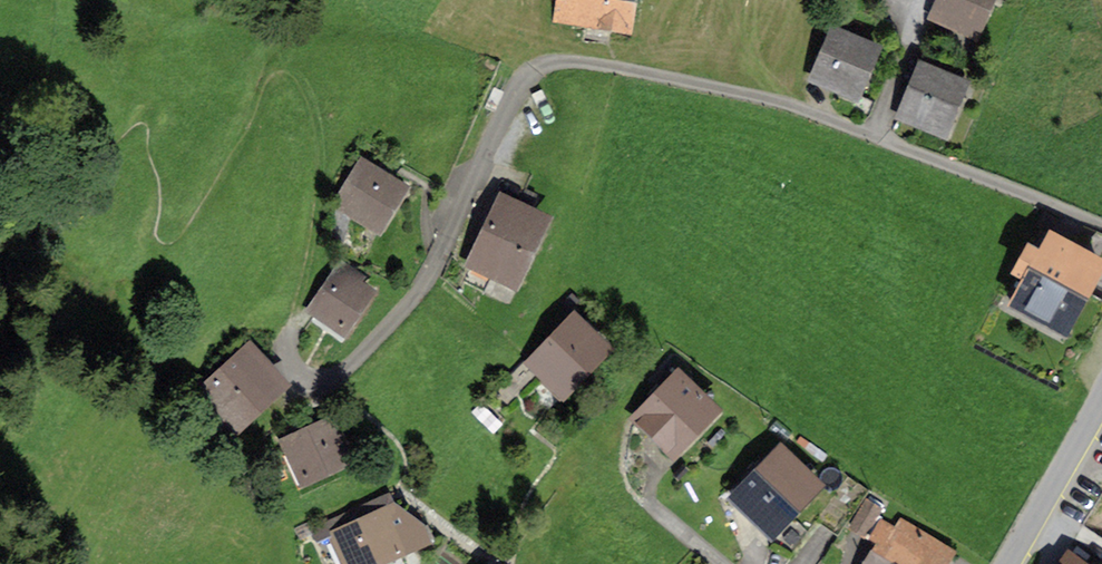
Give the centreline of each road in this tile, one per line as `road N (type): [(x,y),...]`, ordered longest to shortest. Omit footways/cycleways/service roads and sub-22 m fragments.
road 1 (residential): [(1101,226),(769,102),(591,64),(553,65),(522,81),(435,264),(337,382),(295,380),(285,363),(285,331)]
road 2 (unclassified): [(1101,392),(1008,563)]

